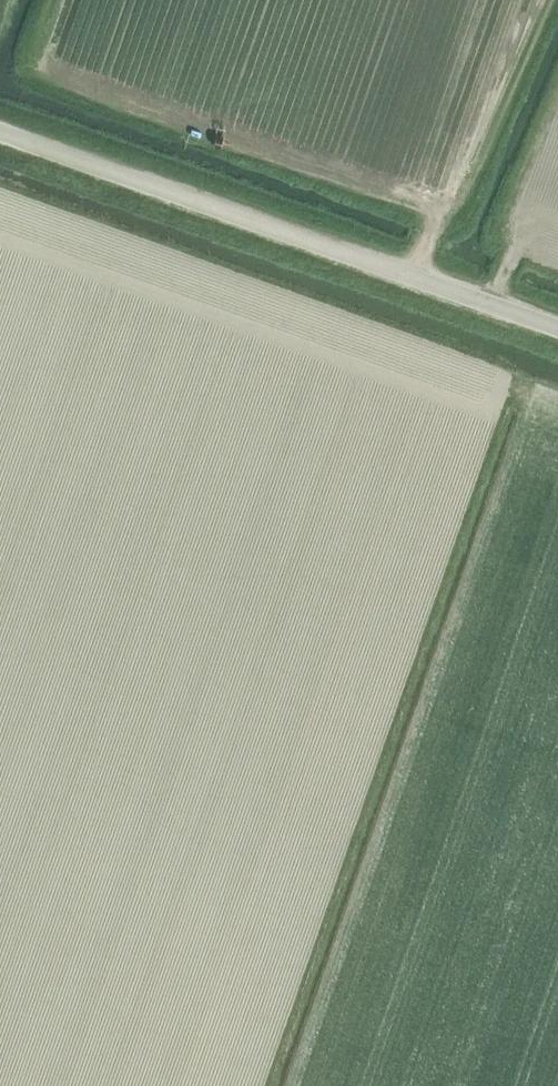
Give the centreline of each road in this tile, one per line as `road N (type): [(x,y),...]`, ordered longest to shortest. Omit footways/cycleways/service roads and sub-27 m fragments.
road 1 (unclassified): [(557,350),(0,143)]

